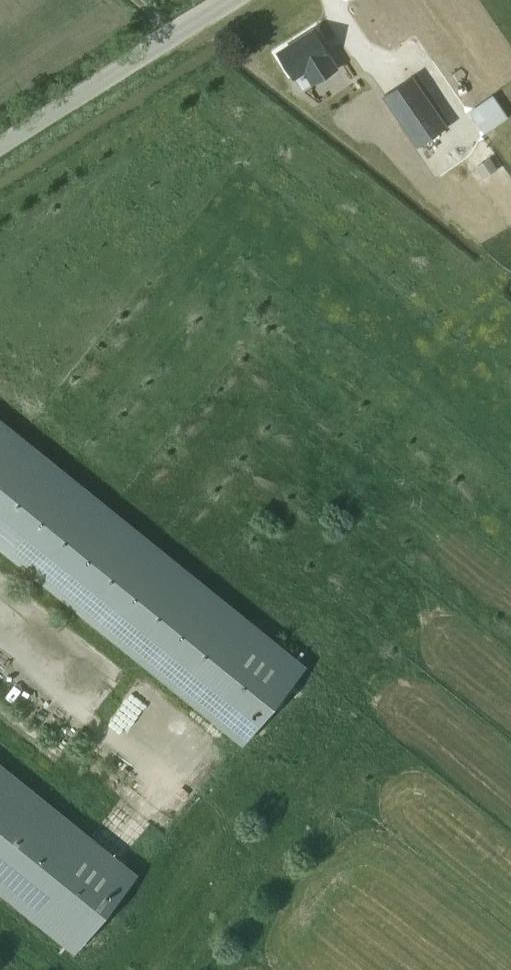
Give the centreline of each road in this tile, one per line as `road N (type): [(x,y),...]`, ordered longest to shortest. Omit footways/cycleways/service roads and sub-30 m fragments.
road 1 (unclassified): [(0,147),(232,0)]

